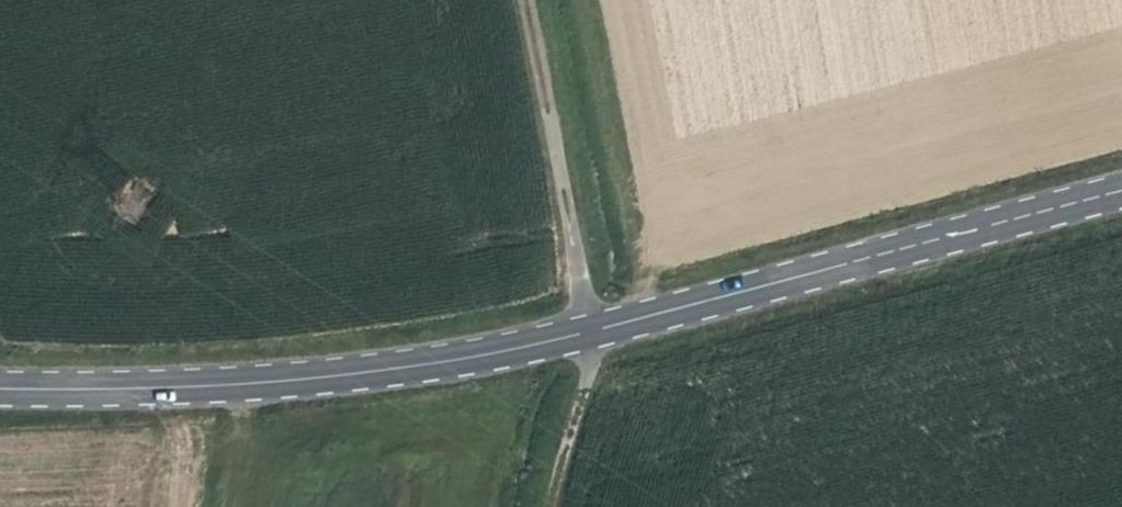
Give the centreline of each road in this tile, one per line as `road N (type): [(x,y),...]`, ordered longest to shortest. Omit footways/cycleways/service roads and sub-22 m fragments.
road 1 (secondary): [(0,388),(253,384),(459,359),(1121,193)]
road 2 (track): [(524,0),(591,331),(547,506)]

